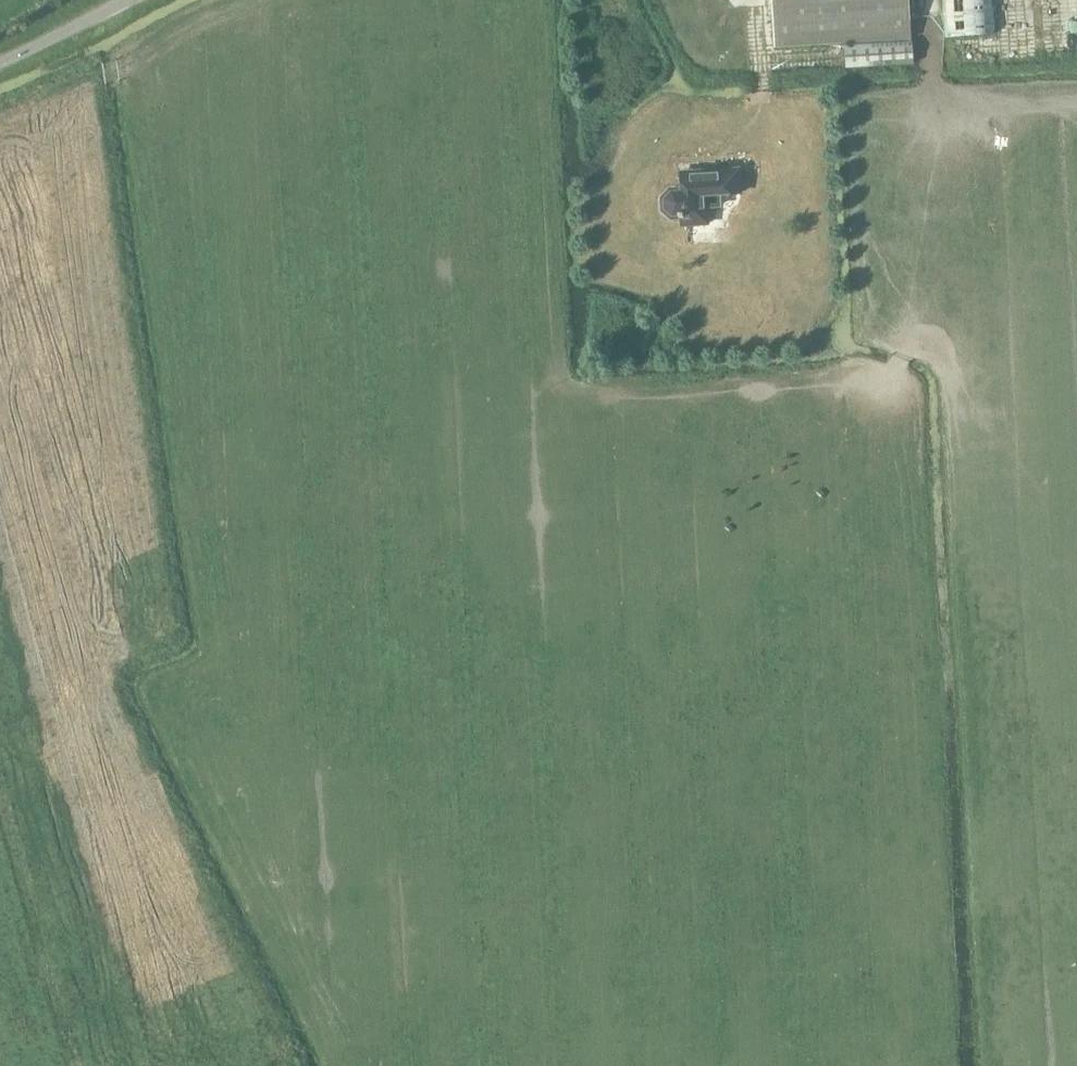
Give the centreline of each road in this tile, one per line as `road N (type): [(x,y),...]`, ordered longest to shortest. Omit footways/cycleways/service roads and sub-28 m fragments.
road 1 (unclassified): [(0,62),(126,0)]

